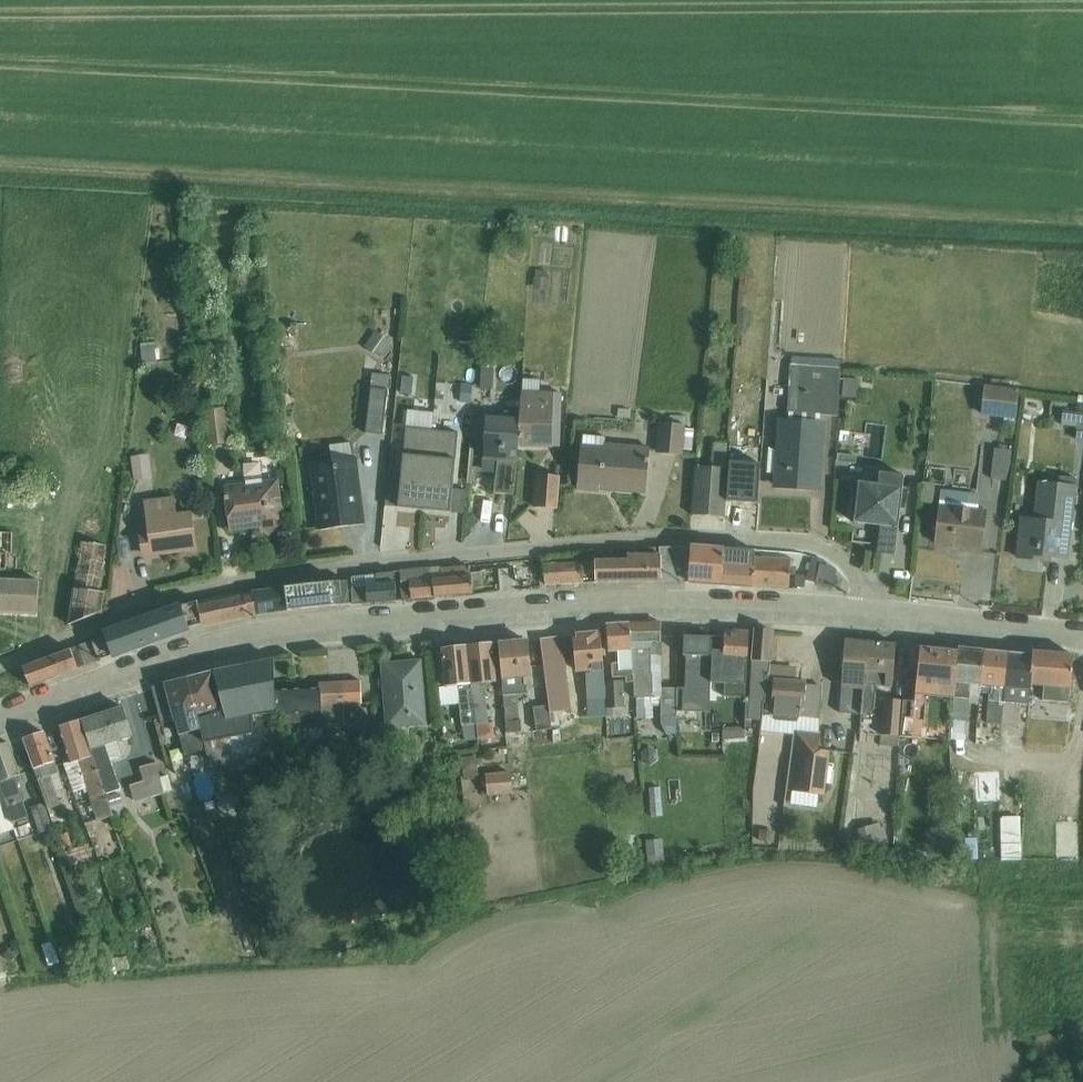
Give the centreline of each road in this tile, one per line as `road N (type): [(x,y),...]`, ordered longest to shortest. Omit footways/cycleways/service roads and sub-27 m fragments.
road 1 (unclassified): [(0,667),(221,587),(657,539),(819,547),(855,575),(863,615)]
road 2 (tertiary): [(863,615),(614,608),(313,631),(171,662),(0,721)]
road 3 (tertiary): [(1082,639),(863,615)]

